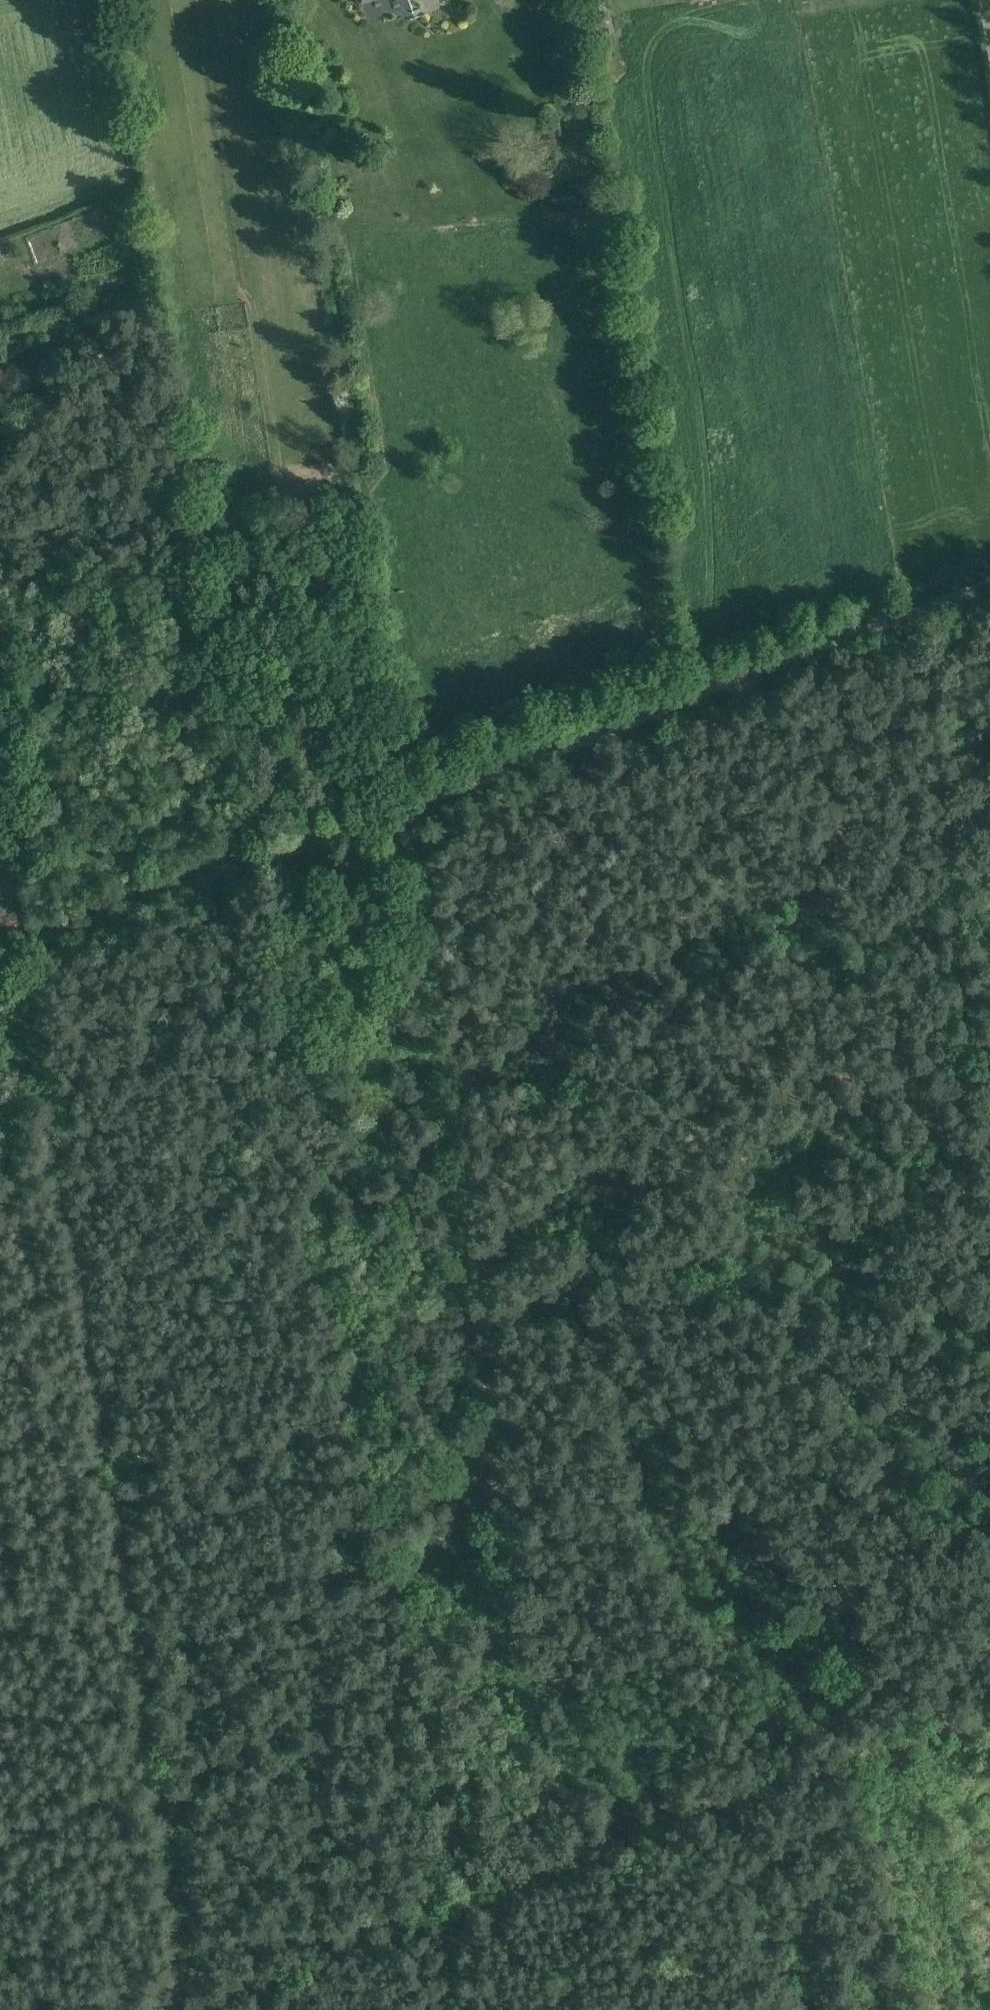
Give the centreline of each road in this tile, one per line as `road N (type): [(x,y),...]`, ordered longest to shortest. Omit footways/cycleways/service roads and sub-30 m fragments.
road 1 (track): [(1,952),(989,573)]
road 2 (track): [(516,1882),(989,1707)]
road 3 (track): [(167,2009),(516,1882)]

